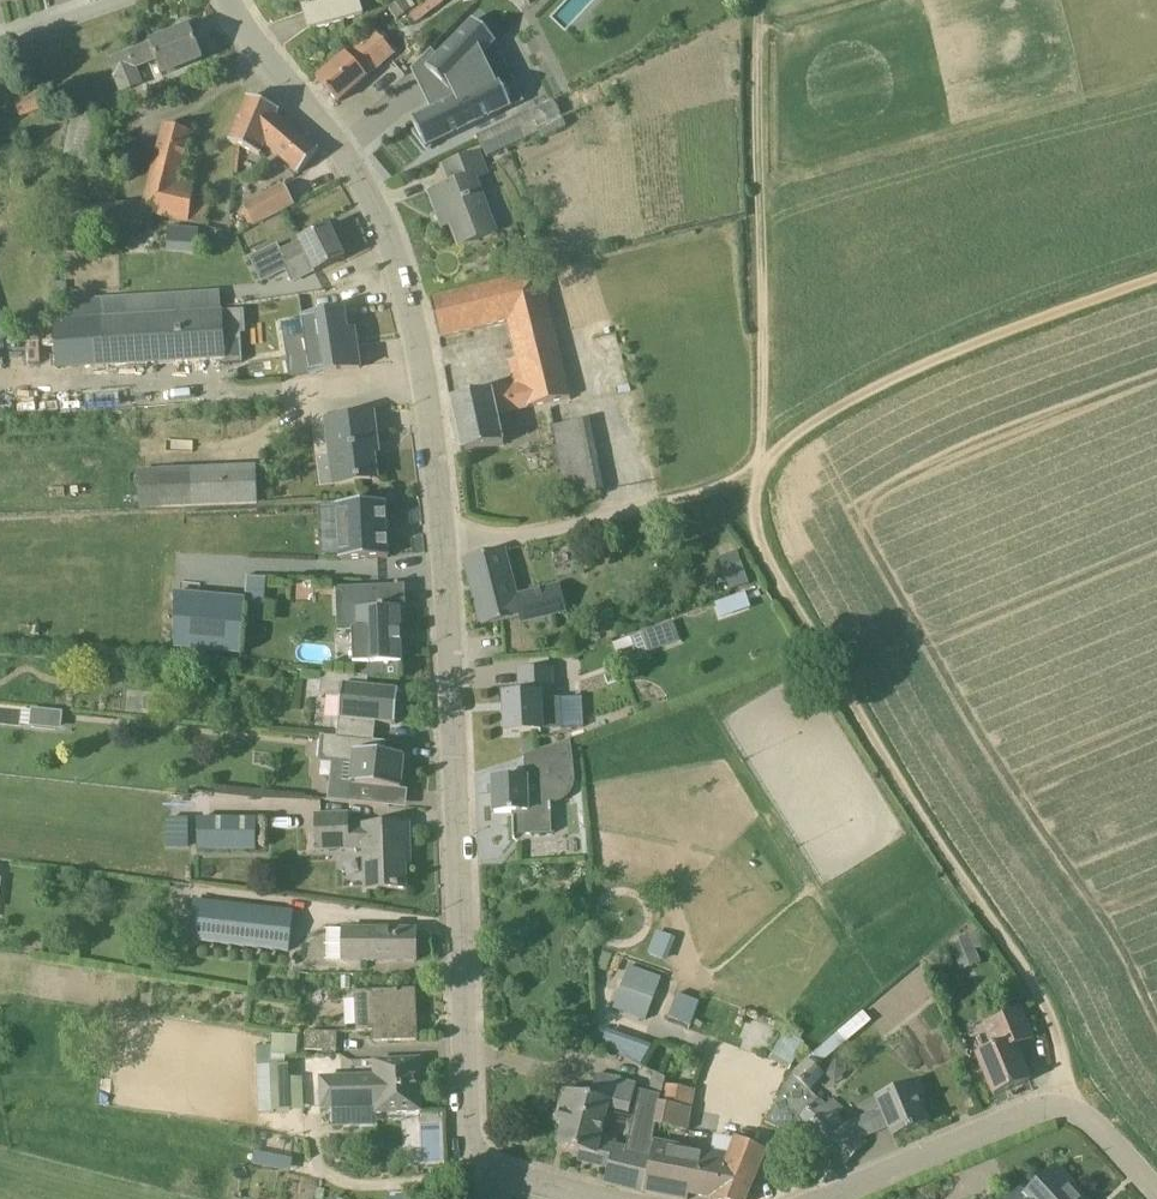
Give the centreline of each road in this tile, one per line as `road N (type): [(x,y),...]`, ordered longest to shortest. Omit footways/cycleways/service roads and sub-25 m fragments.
road 1 (residential): [(473,1168),(444,551),(417,339),(372,202),(336,139),(249,33),(231,0)]
road 2 (track): [(1074,1109),(1045,1010),(889,758),(768,536),(758,464),(766,0)]
road 3 (track): [(758,464),(902,376),(1156,277)]
road 4 (unclassified): [(1156,1193),(1074,1109),(1037,1109),(826,1198)]
road 5 (track): [(758,464),(699,490),(491,547),(444,551)]
road 6 (unclassified): [(590,1198),(473,1168)]

